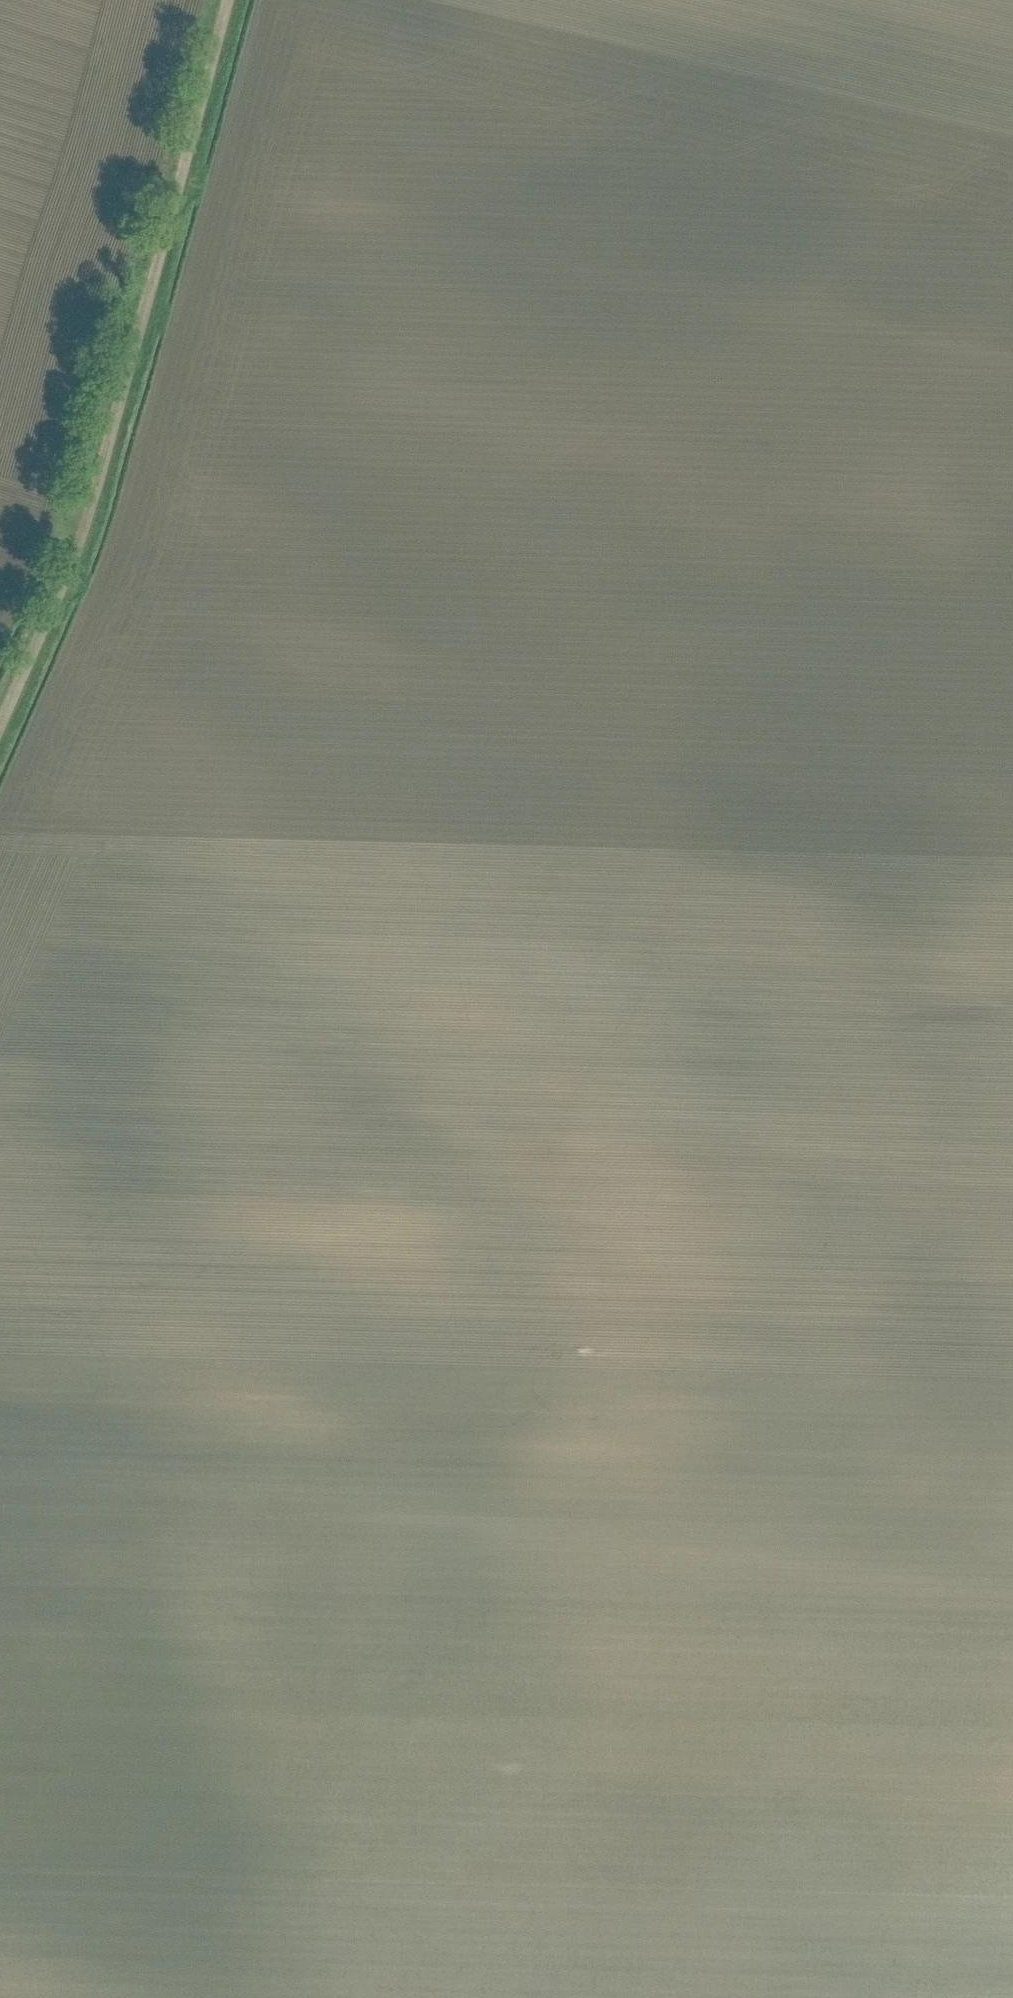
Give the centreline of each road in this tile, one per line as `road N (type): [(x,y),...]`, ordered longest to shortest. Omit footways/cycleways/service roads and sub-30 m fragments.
road 1 (unclassified): [(0,720),(96,482),(225,0)]

